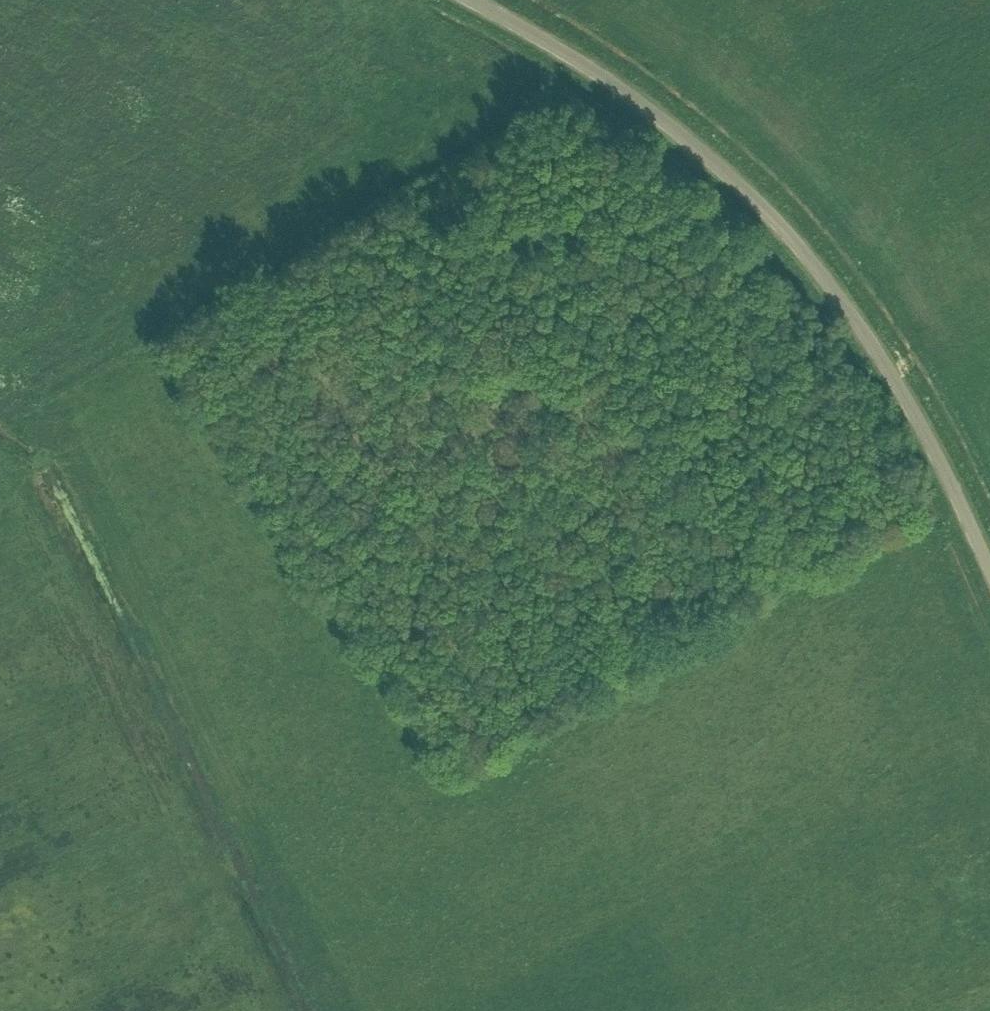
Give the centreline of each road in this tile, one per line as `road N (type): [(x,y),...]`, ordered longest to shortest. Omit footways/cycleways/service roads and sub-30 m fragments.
road 1 (unclassified): [(989,570),(882,361),(788,235),(668,125),(469,0)]

